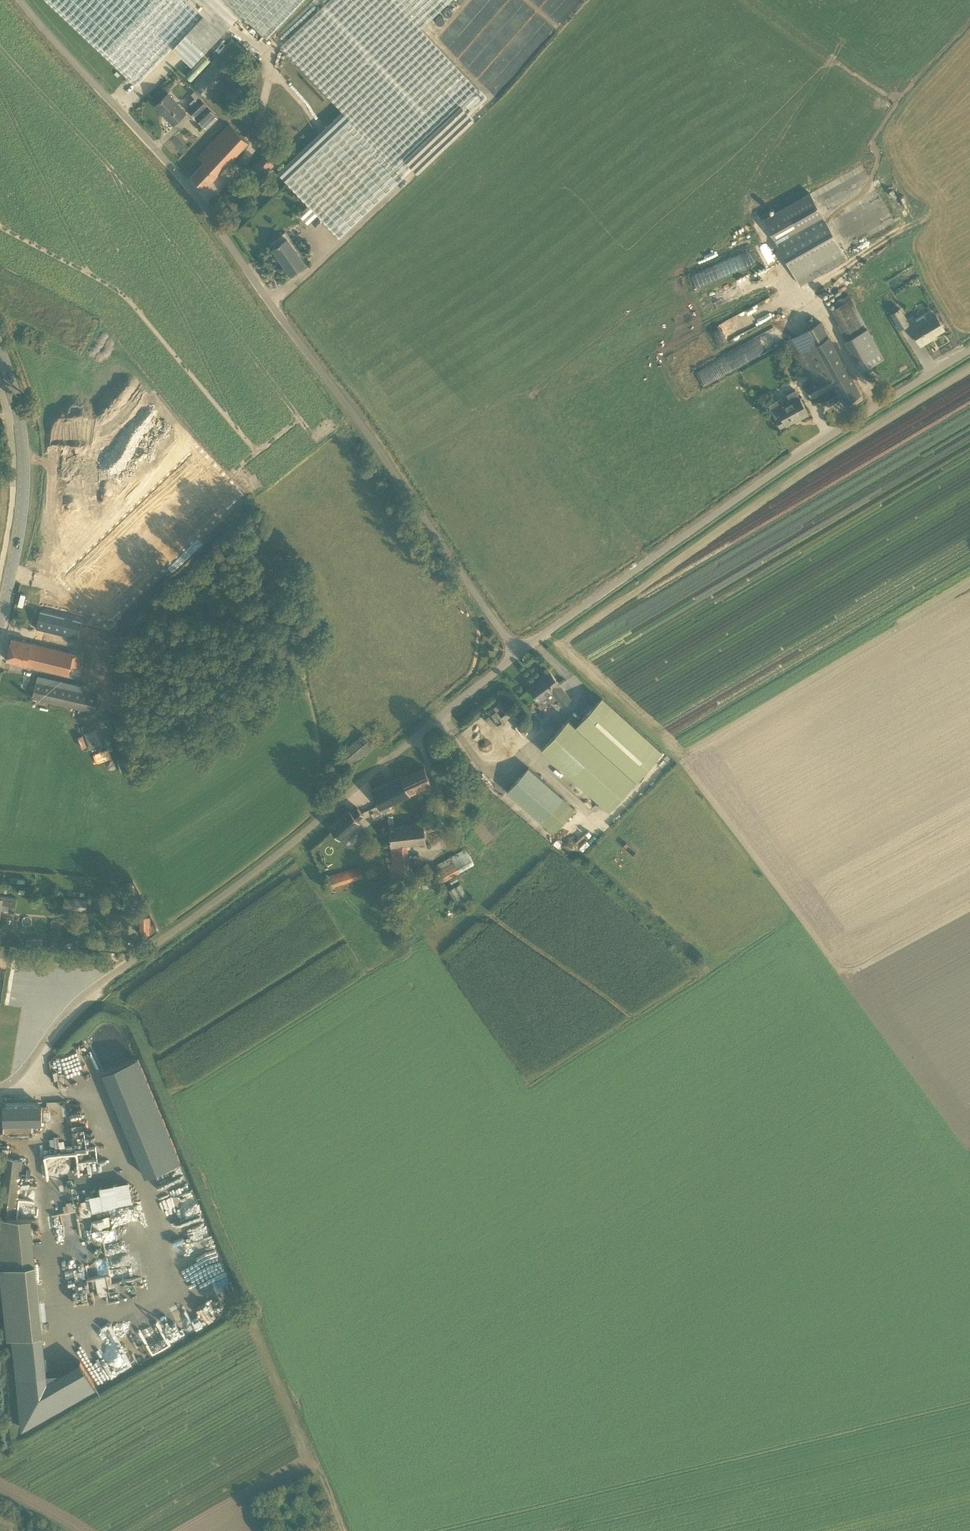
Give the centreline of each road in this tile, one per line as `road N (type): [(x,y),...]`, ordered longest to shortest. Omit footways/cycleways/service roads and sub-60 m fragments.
road 1 (unclassified): [(516,652),(203,207),(21,0)]
road 2 (unclassified): [(0,1088),(95,989),(309,829),(516,652)]
road 3 (track): [(95,989),(140,1020),(344,1530)]
road 4 (unclassified): [(516,652),(969,349)]
road 5 (tertiary): [(0,619),(25,474),(15,395),(0,352)]

